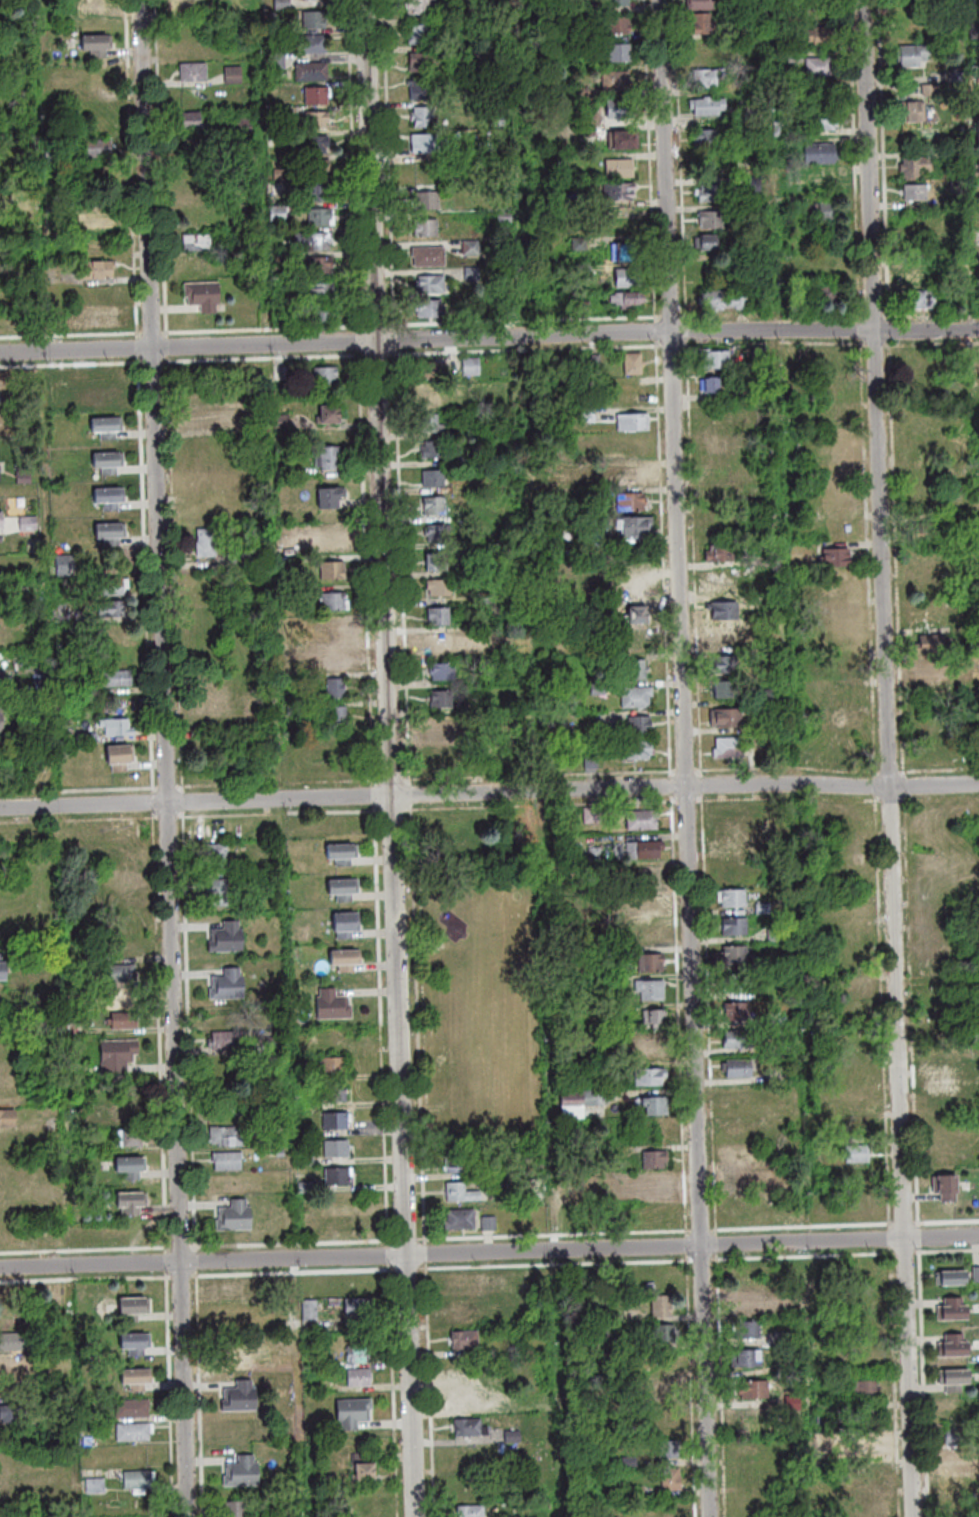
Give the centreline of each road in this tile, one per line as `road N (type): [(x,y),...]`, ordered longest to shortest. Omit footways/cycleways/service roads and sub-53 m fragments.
road 1 (residential): [(418,1516),(368,0)]
road 2 (residential): [(917,1516),(868,0)]
road 3 (residential): [(191,1516),(143,0)]
road 4 (residential): [(711,1516),(664,0)]
road 5 (residential): [(978,1236),(0,1268)]
road 6 (residential): [(978,330),(0,352)]
road 7 (residential): [(978,785),(0,807)]

